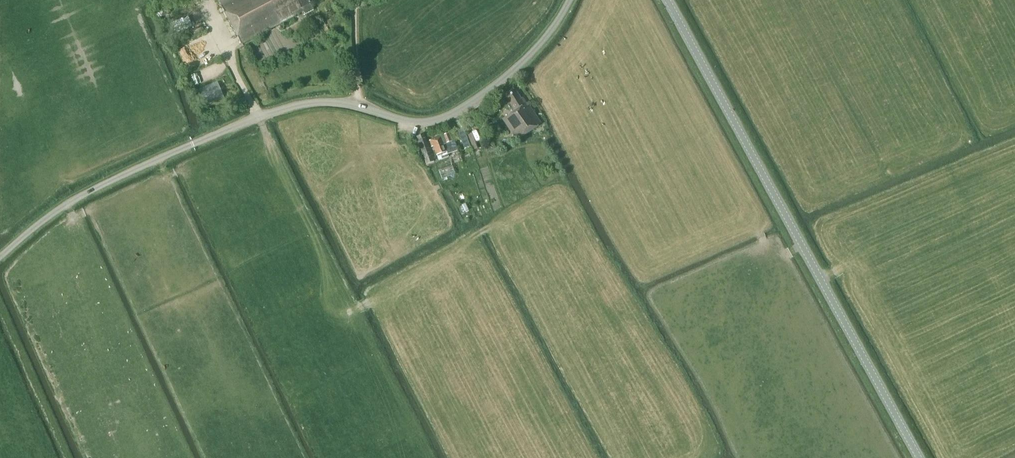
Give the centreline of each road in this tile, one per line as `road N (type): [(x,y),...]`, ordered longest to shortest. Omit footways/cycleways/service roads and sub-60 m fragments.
road 1 (unclassified): [(0,257),(94,189),(273,110),(326,102),(415,121),(441,118),(518,65),(569,0)]
road 2 (tertiary): [(920,457),(668,0)]

